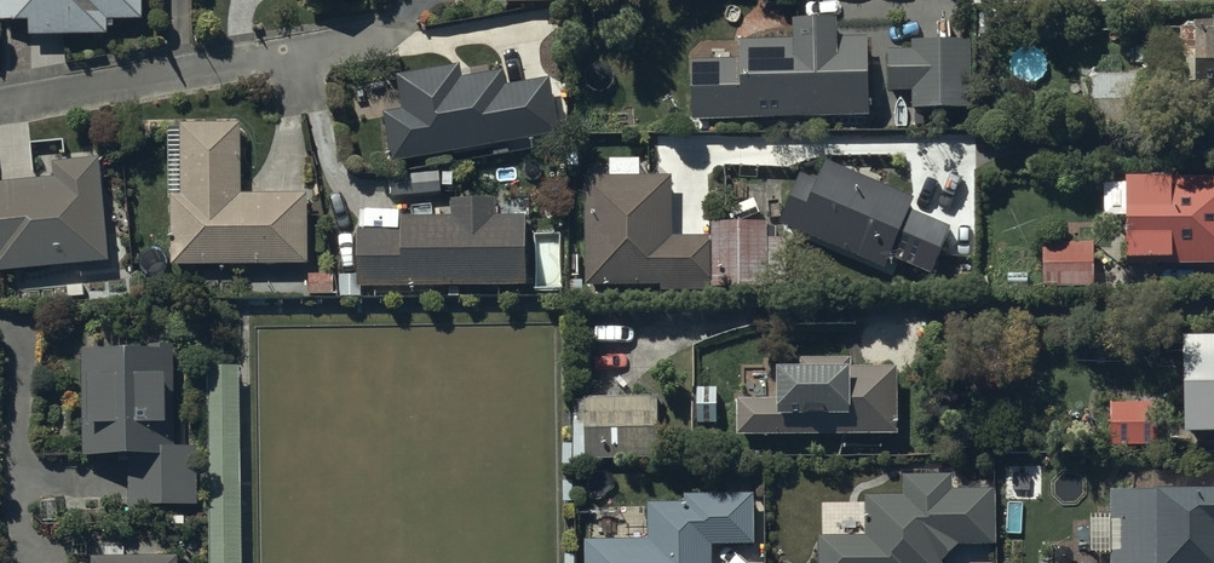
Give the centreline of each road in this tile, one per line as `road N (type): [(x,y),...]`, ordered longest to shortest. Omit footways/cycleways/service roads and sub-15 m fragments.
road 1 (residential): [(382,36),(0,107)]

